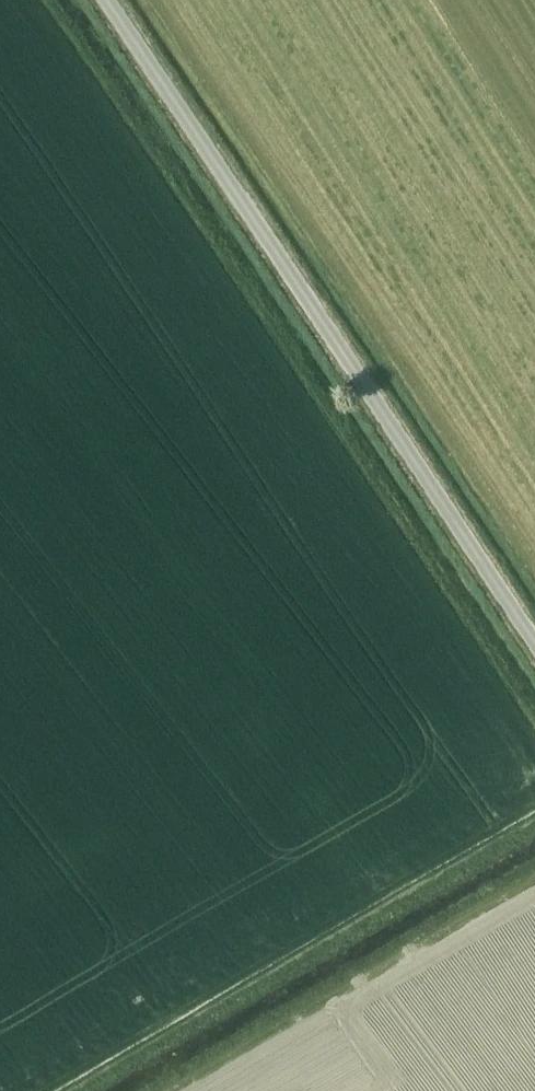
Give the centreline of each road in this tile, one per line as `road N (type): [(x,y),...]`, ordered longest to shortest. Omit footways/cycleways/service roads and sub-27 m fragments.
road 1 (unclassified): [(534,641),(106,0)]

